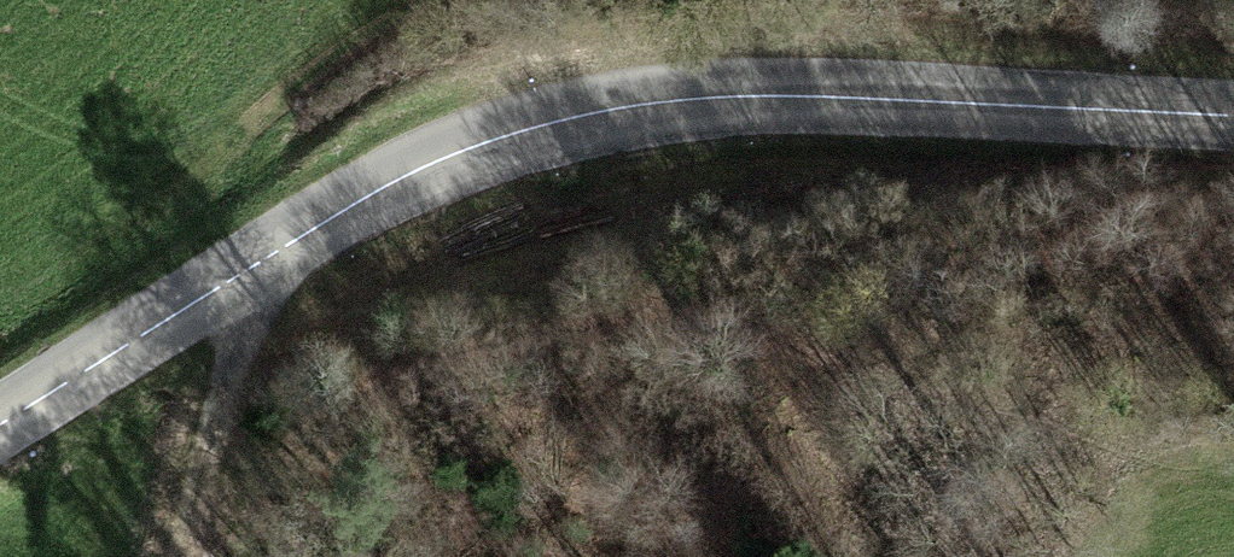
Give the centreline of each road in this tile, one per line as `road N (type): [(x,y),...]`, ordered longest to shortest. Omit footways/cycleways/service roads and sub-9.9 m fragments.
road 1 (tertiary): [(1233,120),(715,90),(380,186),(0,429)]
road 2 (track): [(792,332),(1033,418),(1233,470)]
road 3 (track): [(245,272),(181,556)]

